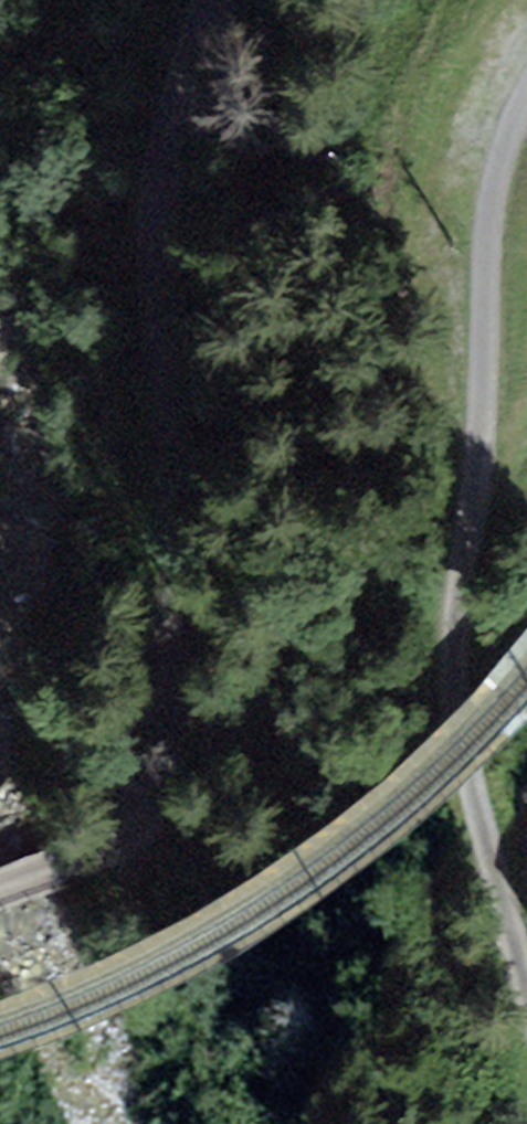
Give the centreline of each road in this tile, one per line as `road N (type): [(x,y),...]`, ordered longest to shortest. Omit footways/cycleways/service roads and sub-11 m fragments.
road 1 (residential): [(215,0),(182,96),(153,242),(170,616),(154,765),(147,787),(104,834),(0,889)]
road 2 (track): [(526,996),(469,783),(451,664),(478,444),(487,222),(503,142),(526,95)]

